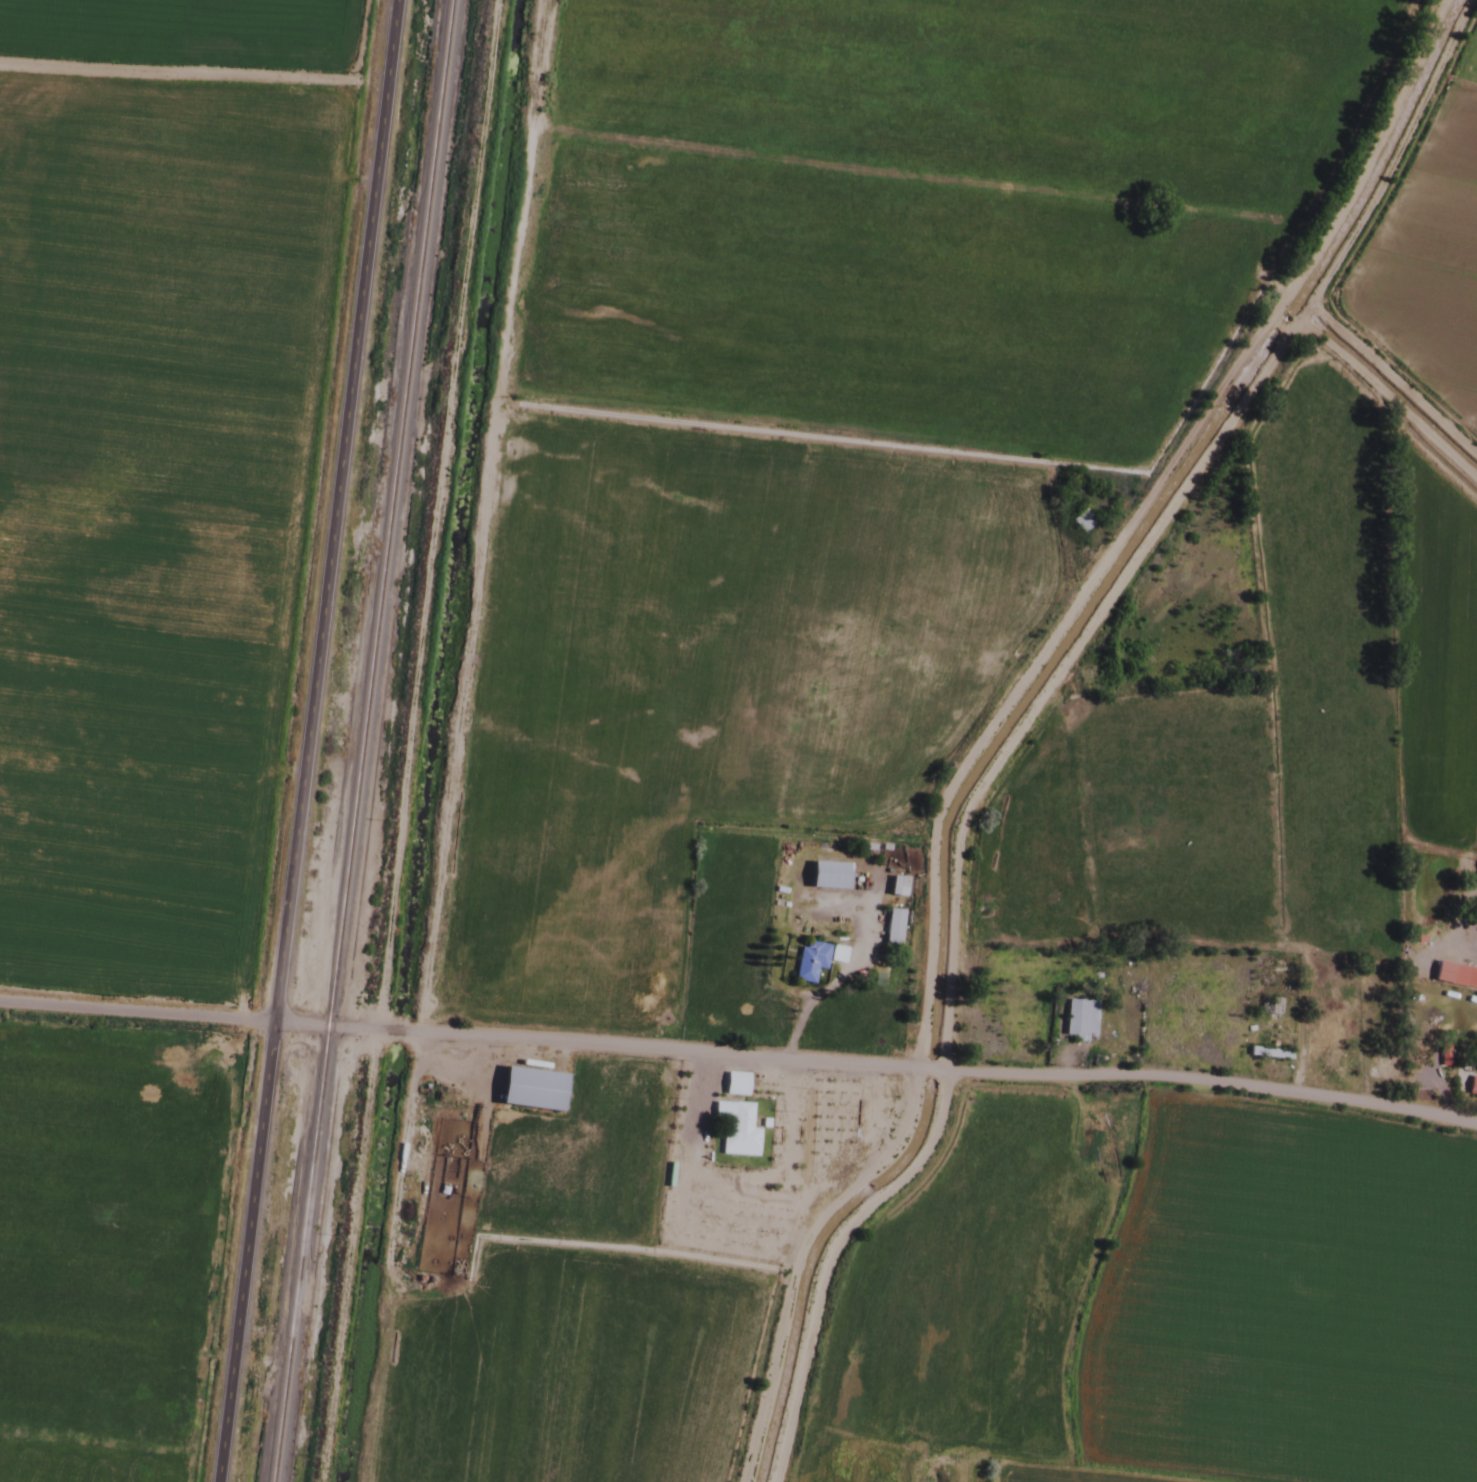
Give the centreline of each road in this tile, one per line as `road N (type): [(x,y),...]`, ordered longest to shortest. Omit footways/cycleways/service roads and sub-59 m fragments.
road 1 (secondary): [(216,1481),(394,0)]
road 2 (residential): [(1476,1128),(1163,1075),(943,1071)]
road 3 (residential): [(905,1067),(400,1032)]
road 4 (residential): [(400,1032),(0,1003)]

